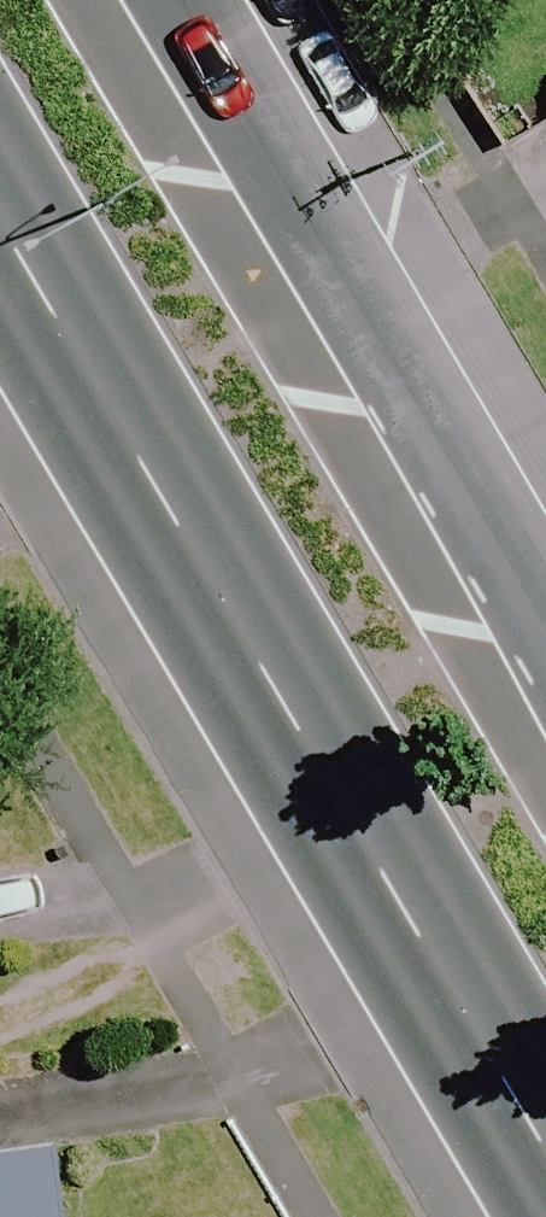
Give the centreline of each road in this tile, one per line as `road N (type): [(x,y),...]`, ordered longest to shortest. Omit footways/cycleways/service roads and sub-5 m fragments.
road 1 (trunk): [(545,1141),(0,211)]
road 2 (trunk): [(163,0),(545,657)]

